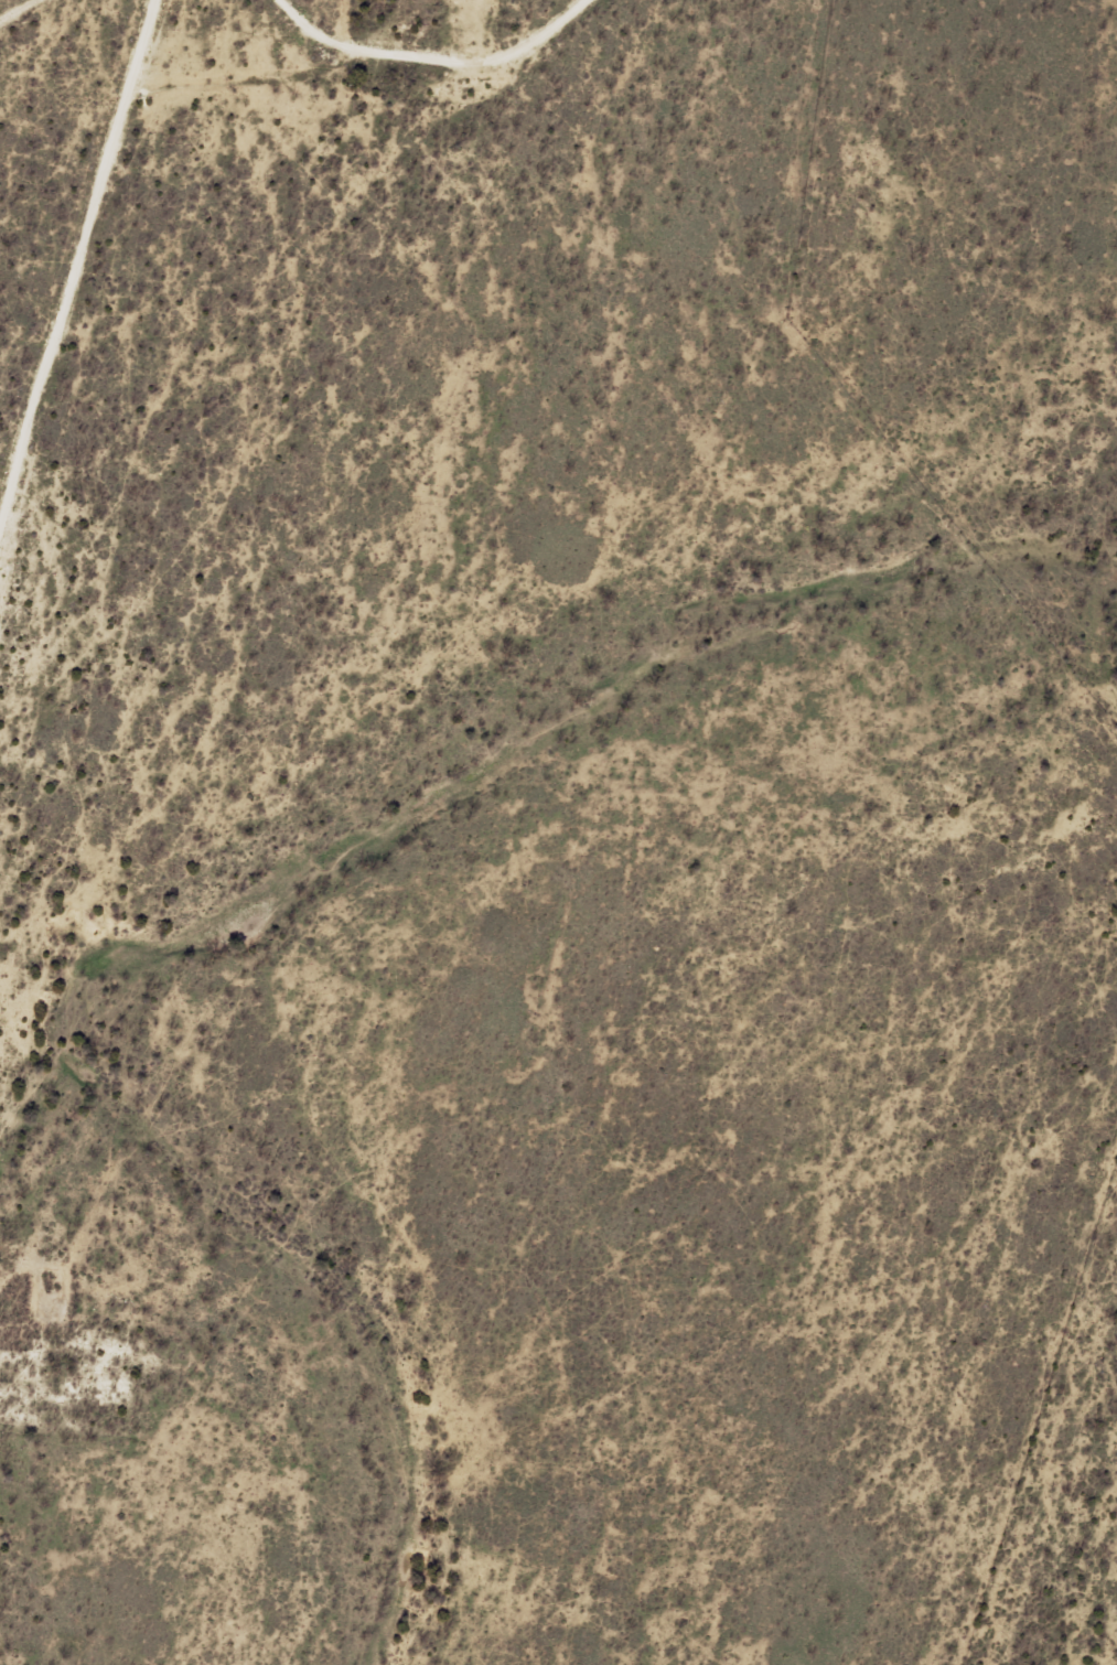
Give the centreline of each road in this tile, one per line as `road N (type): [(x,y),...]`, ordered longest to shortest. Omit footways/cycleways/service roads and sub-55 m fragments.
road 1 (track): [(0,515),(22,398),(105,99),(390,37),(551,25),(586,0)]

